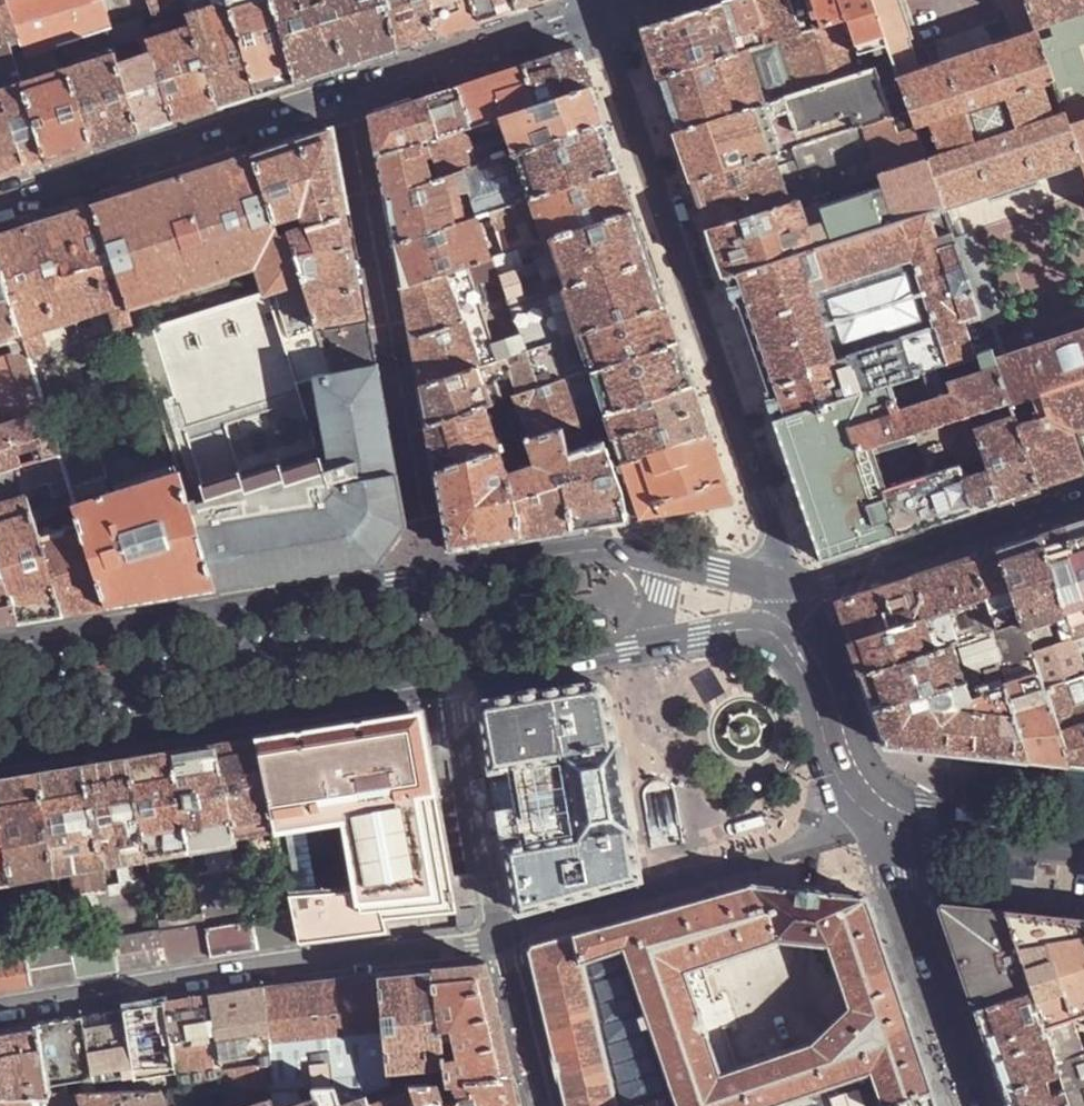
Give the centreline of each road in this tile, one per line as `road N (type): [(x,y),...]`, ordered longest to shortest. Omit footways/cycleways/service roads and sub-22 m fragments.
road 1 (residential): [(787,582),(775,525),(602,10)]
road 2 (residential): [(0,1014),(499,936)]
road 3 (residential): [(434,575),(352,88)]
road 4 (secondary): [(0,757),(446,683)]
road 5 (tertiary): [(434,575),(0,647)]
road 6 (residential): [(352,88),(0,200)]
road 7 (tertiary): [(1083,497),(826,582),(787,582)]
road 8 (secondary): [(886,825),(978,1105)]
road 9 (residential): [(602,10),(352,88)]
road 10 (residential): [(499,936),(446,683)]
road 11 (secondary): [(768,630),(806,662),(844,778),(863,810),(886,825)]
road 12 (tertiary): [(663,563),(593,550),(434,575)]
road 13 (secondary): [(446,683),(656,645)]
road 14 (tertiary): [(886,825),(1083,848)]
road 15 (residential): [(545,1105),(499,936)]
road 16 (tertiary): [(787,582),(663,563)]

